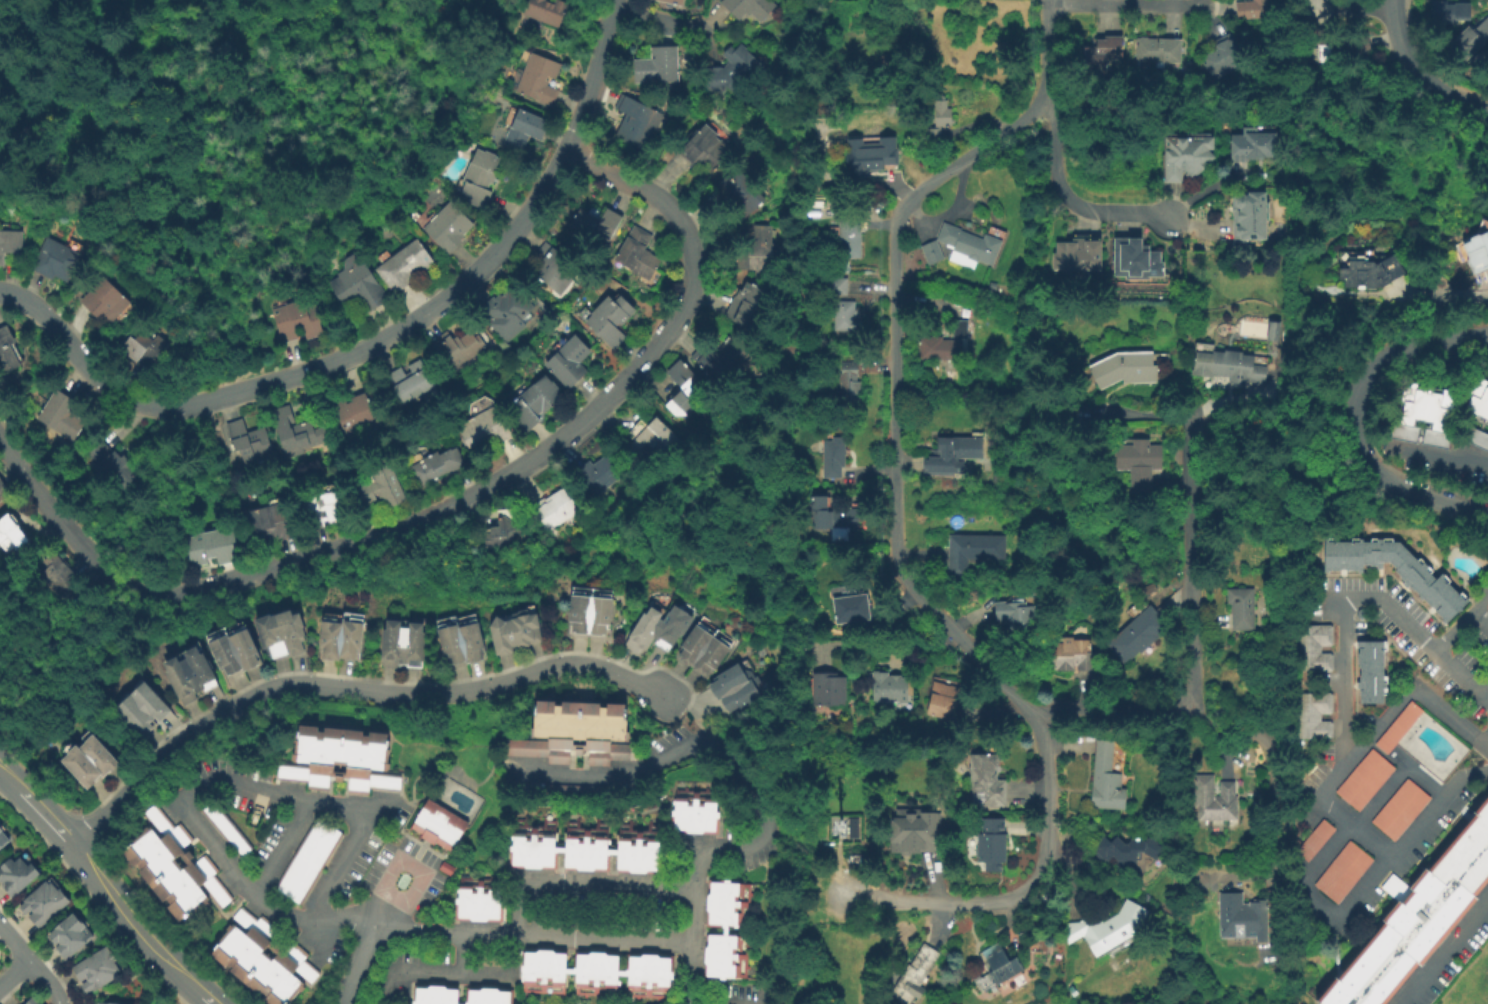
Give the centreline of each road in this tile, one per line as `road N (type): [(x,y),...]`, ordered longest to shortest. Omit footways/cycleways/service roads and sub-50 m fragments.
road 1 (residential): [(1046,107),(912,201),(895,240),(897,563),(1036,720),(1049,794),(1046,864),(1035,884),(1007,903),(849,898)]
road 2 (residential): [(567,152),(653,195),(678,217),(694,257),(693,284),(680,318),(627,382),(547,451),(457,506),(386,535),(165,599),(116,581),(33,489),(0,439)]
road 3 (residential): [(0,293),(41,312),(94,374),(148,405),(205,404),(365,351),(456,293),(526,220),(567,152),(595,83),(614,0)]
road 4 (residential): [(69,843),(182,743),(302,681),(424,697),(577,665),(662,699)]
road 5 (residential): [(1487,337),(1388,360),(1365,380),(1352,412),(1355,443),(1373,472),(1487,515)]
road 6 (tertiary): [(0,770),(161,957),(212,1003)]
road 7 (residential): [(1191,419),(1189,704)]
road 8 (residential): [(1046,107),(1064,193),(1090,211),(1158,214),(1171,223)]
road 9 (residential): [(1391,0),(1394,35),(1410,67),(1452,103),(1487,116)]
road 10 (residential): [(1189,704),(1058,708),(1036,720)]
road 11 (residential): [(1047,6),(1202,6)]

